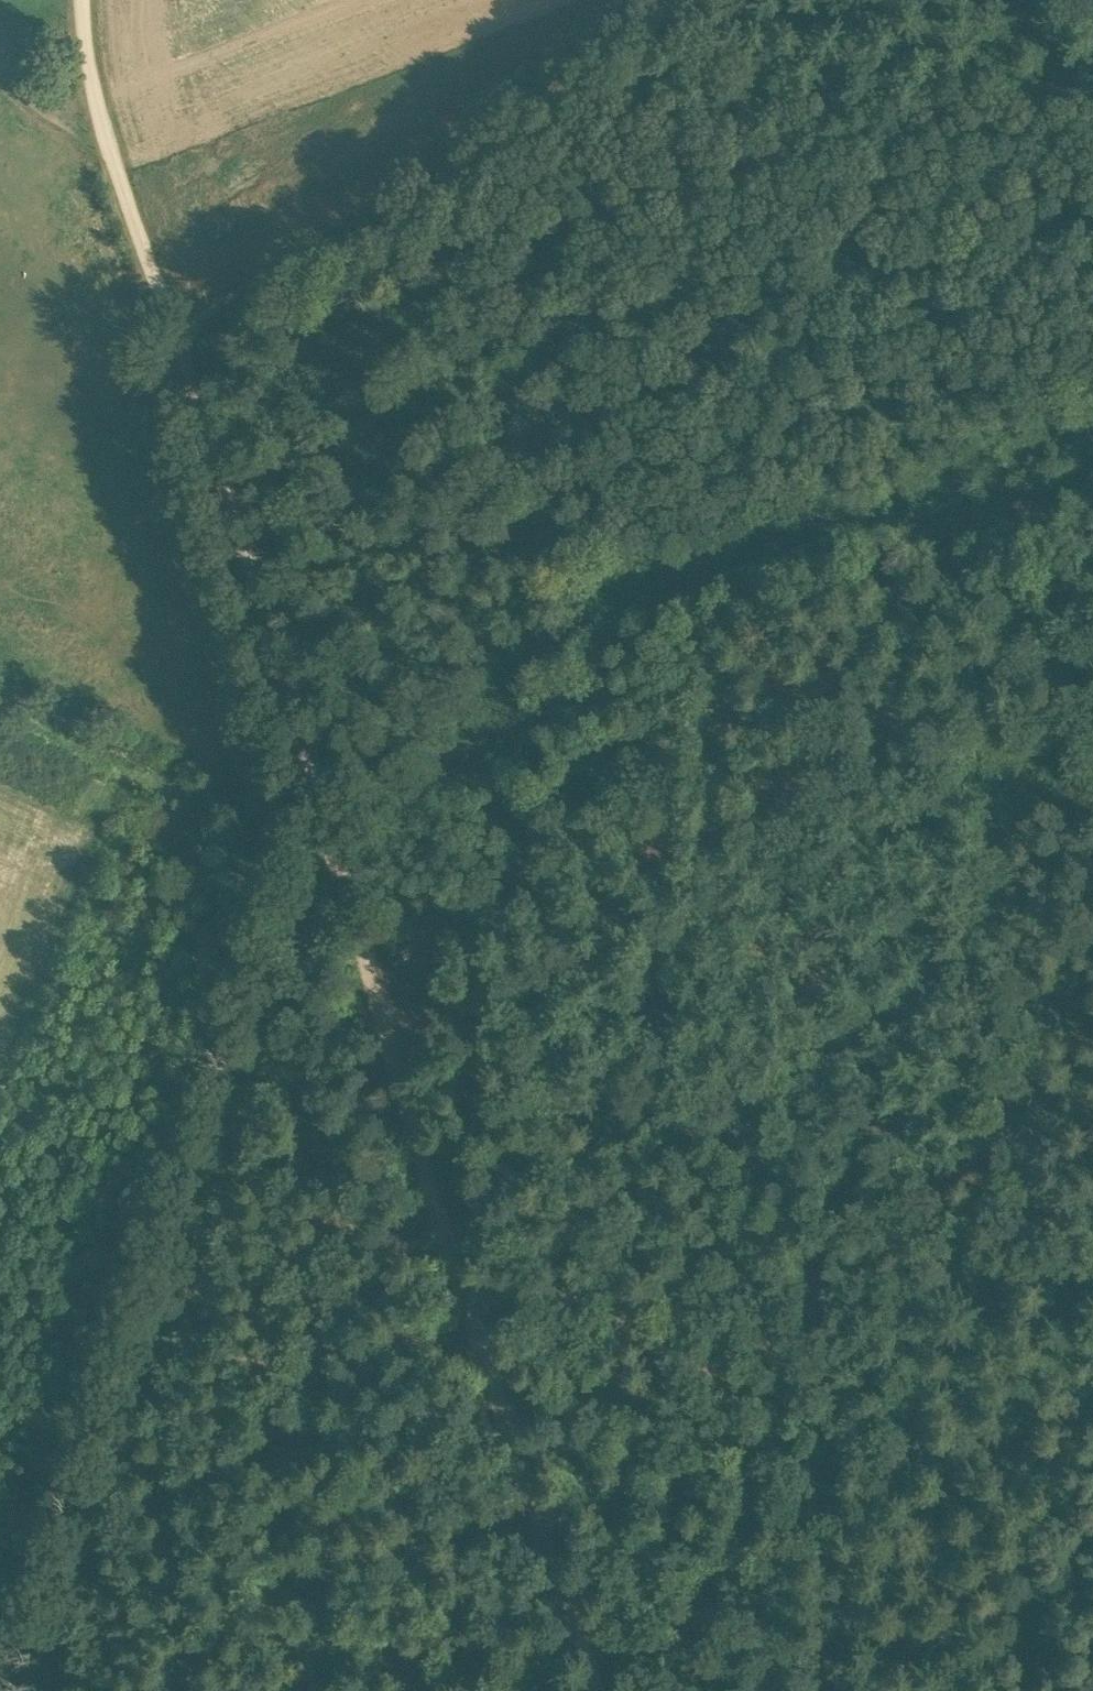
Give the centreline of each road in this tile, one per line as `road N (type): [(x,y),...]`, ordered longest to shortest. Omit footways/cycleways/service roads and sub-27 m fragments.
road 1 (track): [(81,0),(77,32),(373,961),(538,1690)]
road 2 (track): [(373,961),(1043,1104),(916,1414),(814,1690)]
road 3 (track): [(124,1690),(238,1310),(280,1277),(453,1324)]
road 4 (track): [(176,345),(639,0)]

